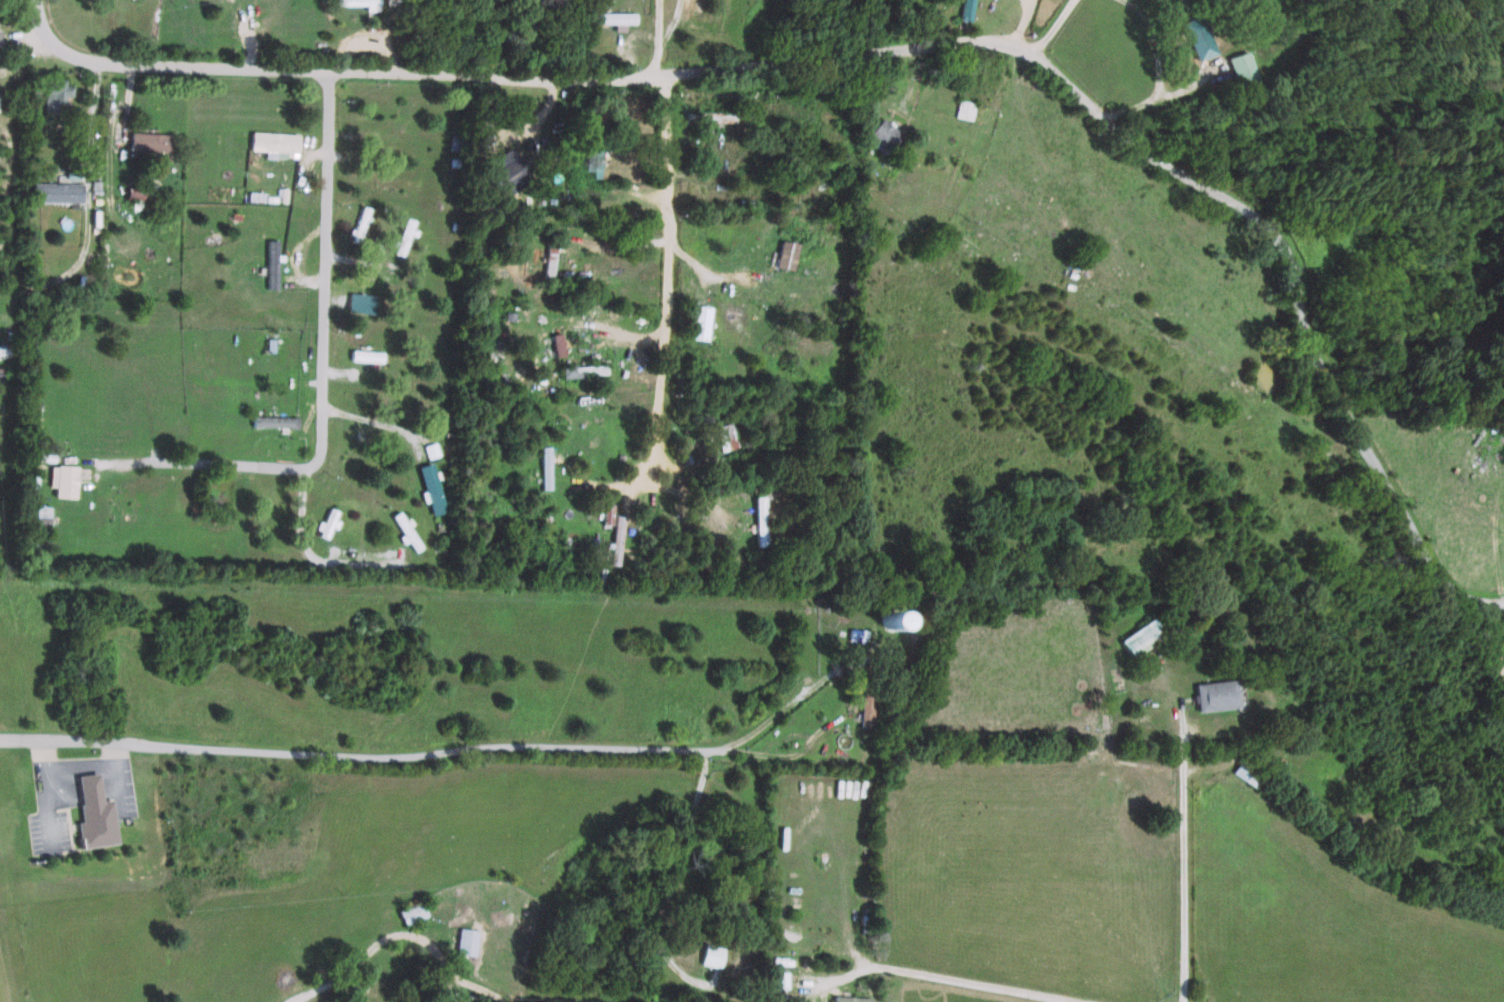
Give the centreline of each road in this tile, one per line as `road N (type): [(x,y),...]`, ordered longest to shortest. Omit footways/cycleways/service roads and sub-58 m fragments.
road 1 (residential): [(1503,600),(1450,590),(1430,573),(1300,333),(1283,263),(1255,217),(1156,164),(1011,47),(975,39),(594,77),(155,67),(70,52),(43,24),(39,0)]
road 2 (residential): [(0,741),(356,757),(495,746),(722,750)]
road 3 (residential): [(329,71),(325,453),(305,461),(159,458)]
road 4 (track): [(1176,447),(1080,362),(993,315),(948,239),(944,227),(984,152),(1011,47)]
road 5 (residential): [(661,69),(669,394),(658,445),(628,482)]
road 6 (residential): [(1179,1001),(1178,733),(1152,667)]
road 7 (residential): [(305,461),(306,539),(321,559),(437,560)]
road 8 (residential): [(670,242),(752,342)]

